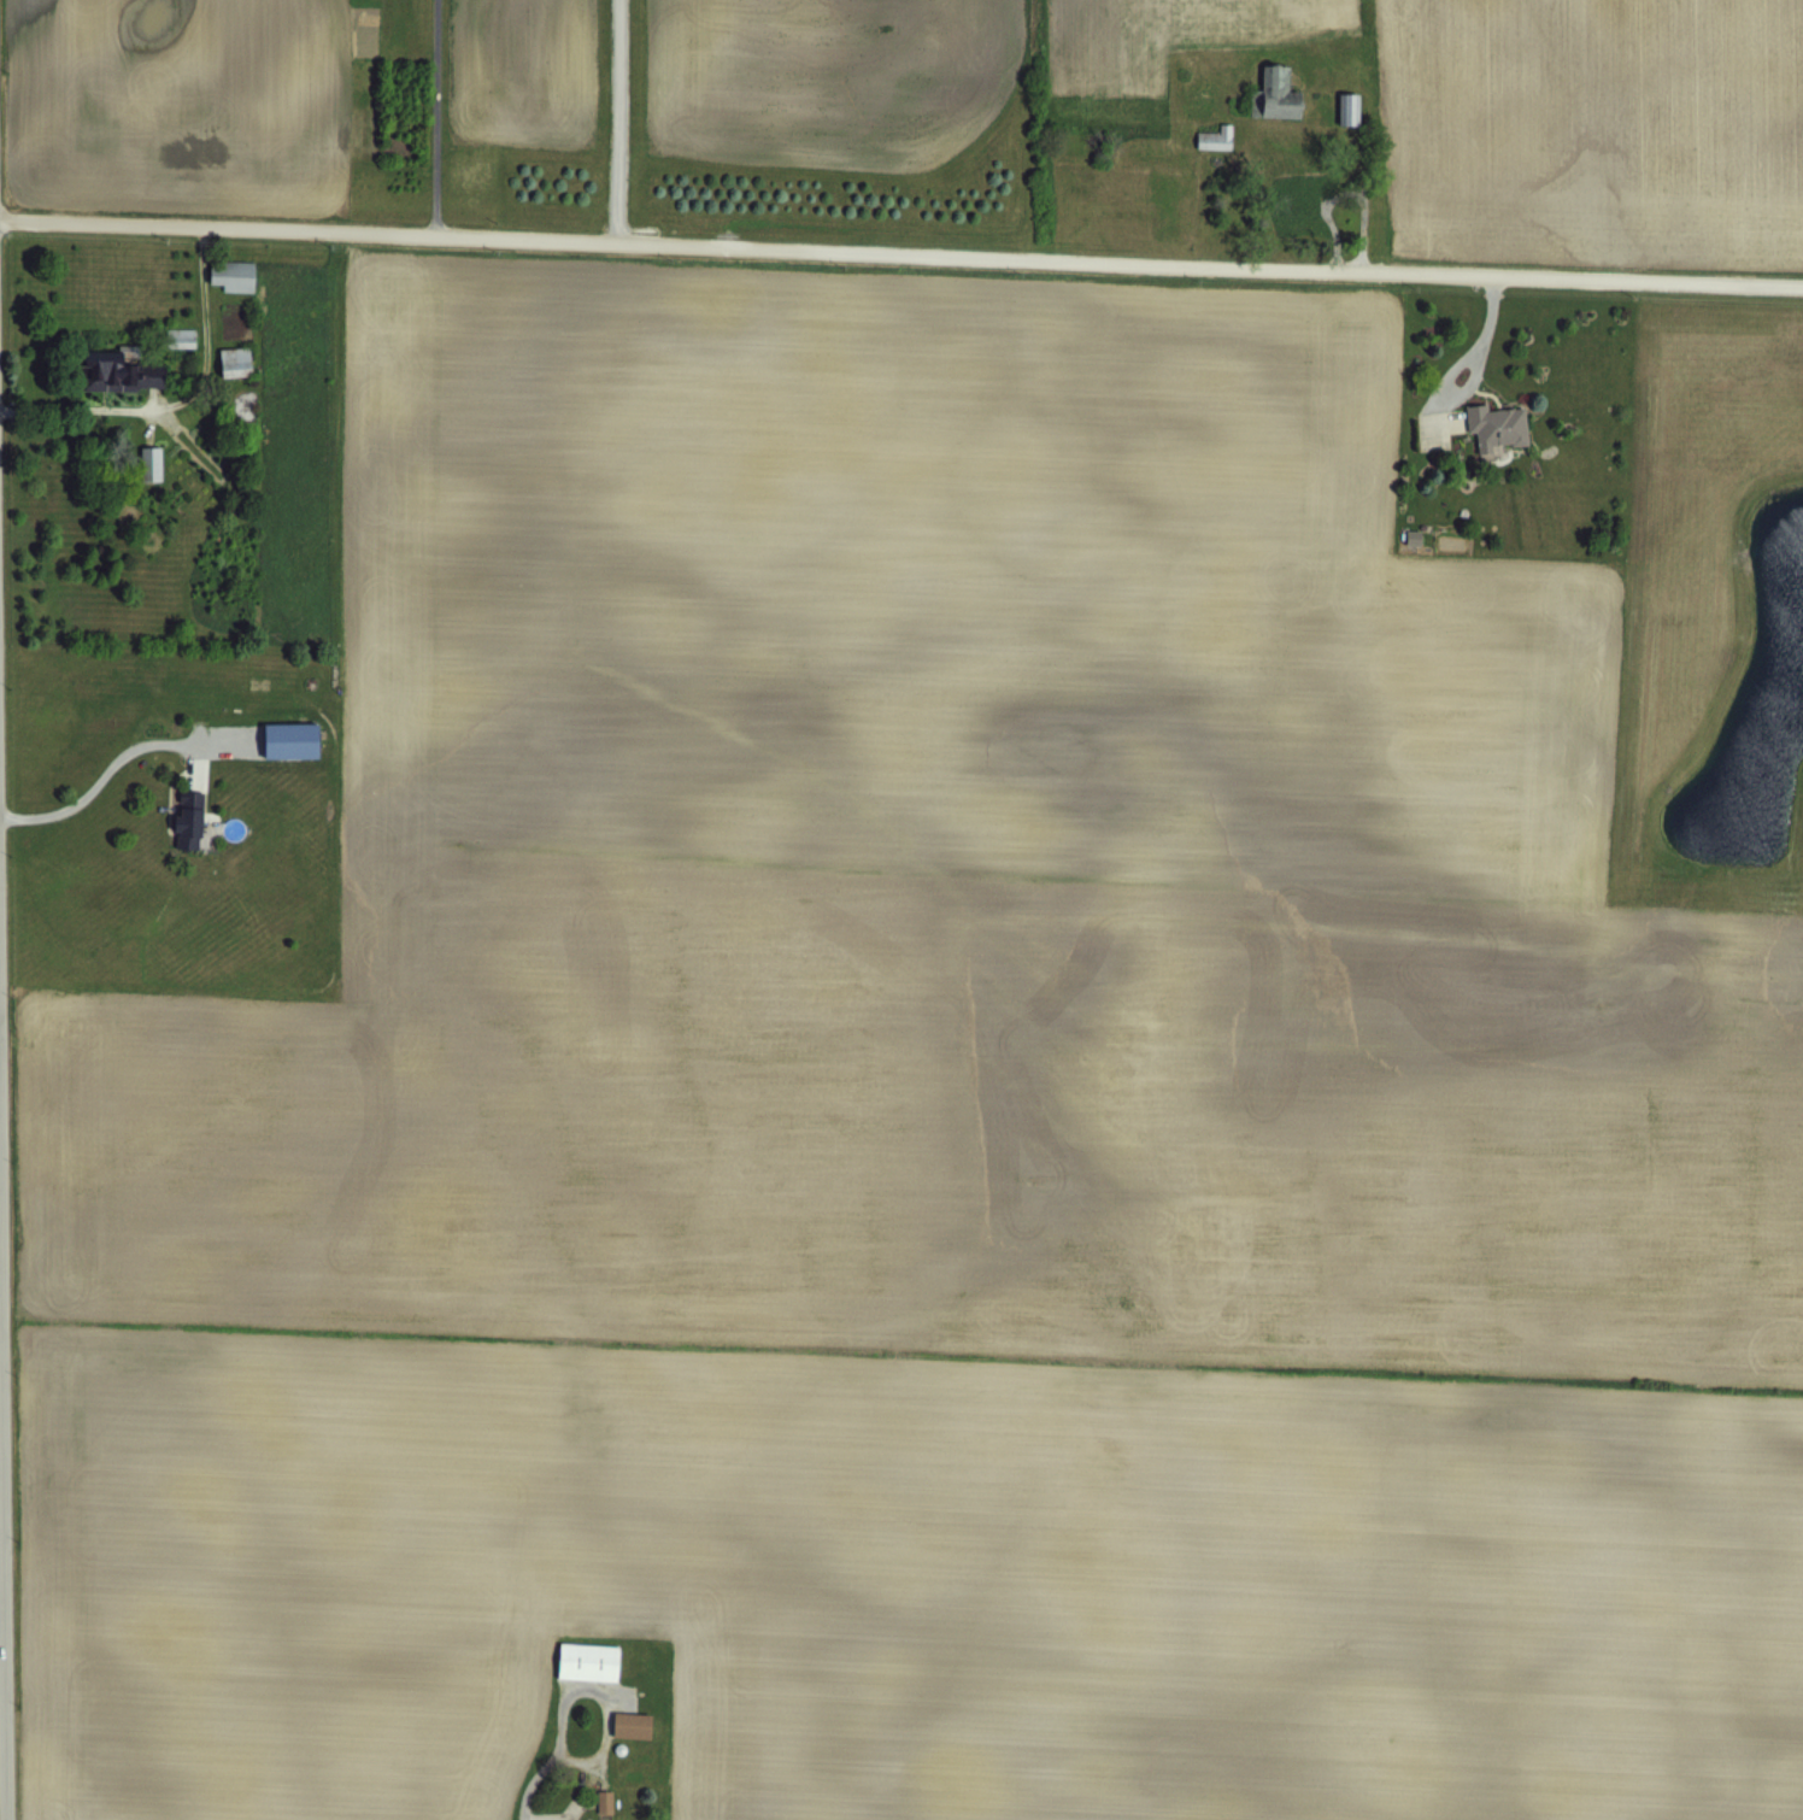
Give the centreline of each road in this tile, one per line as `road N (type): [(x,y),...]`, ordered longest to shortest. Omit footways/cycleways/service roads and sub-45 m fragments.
road 1 (tertiary): [(0,216),(1802,290)]
road 2 (tertiary): [(0,1169),(6,1819)]

